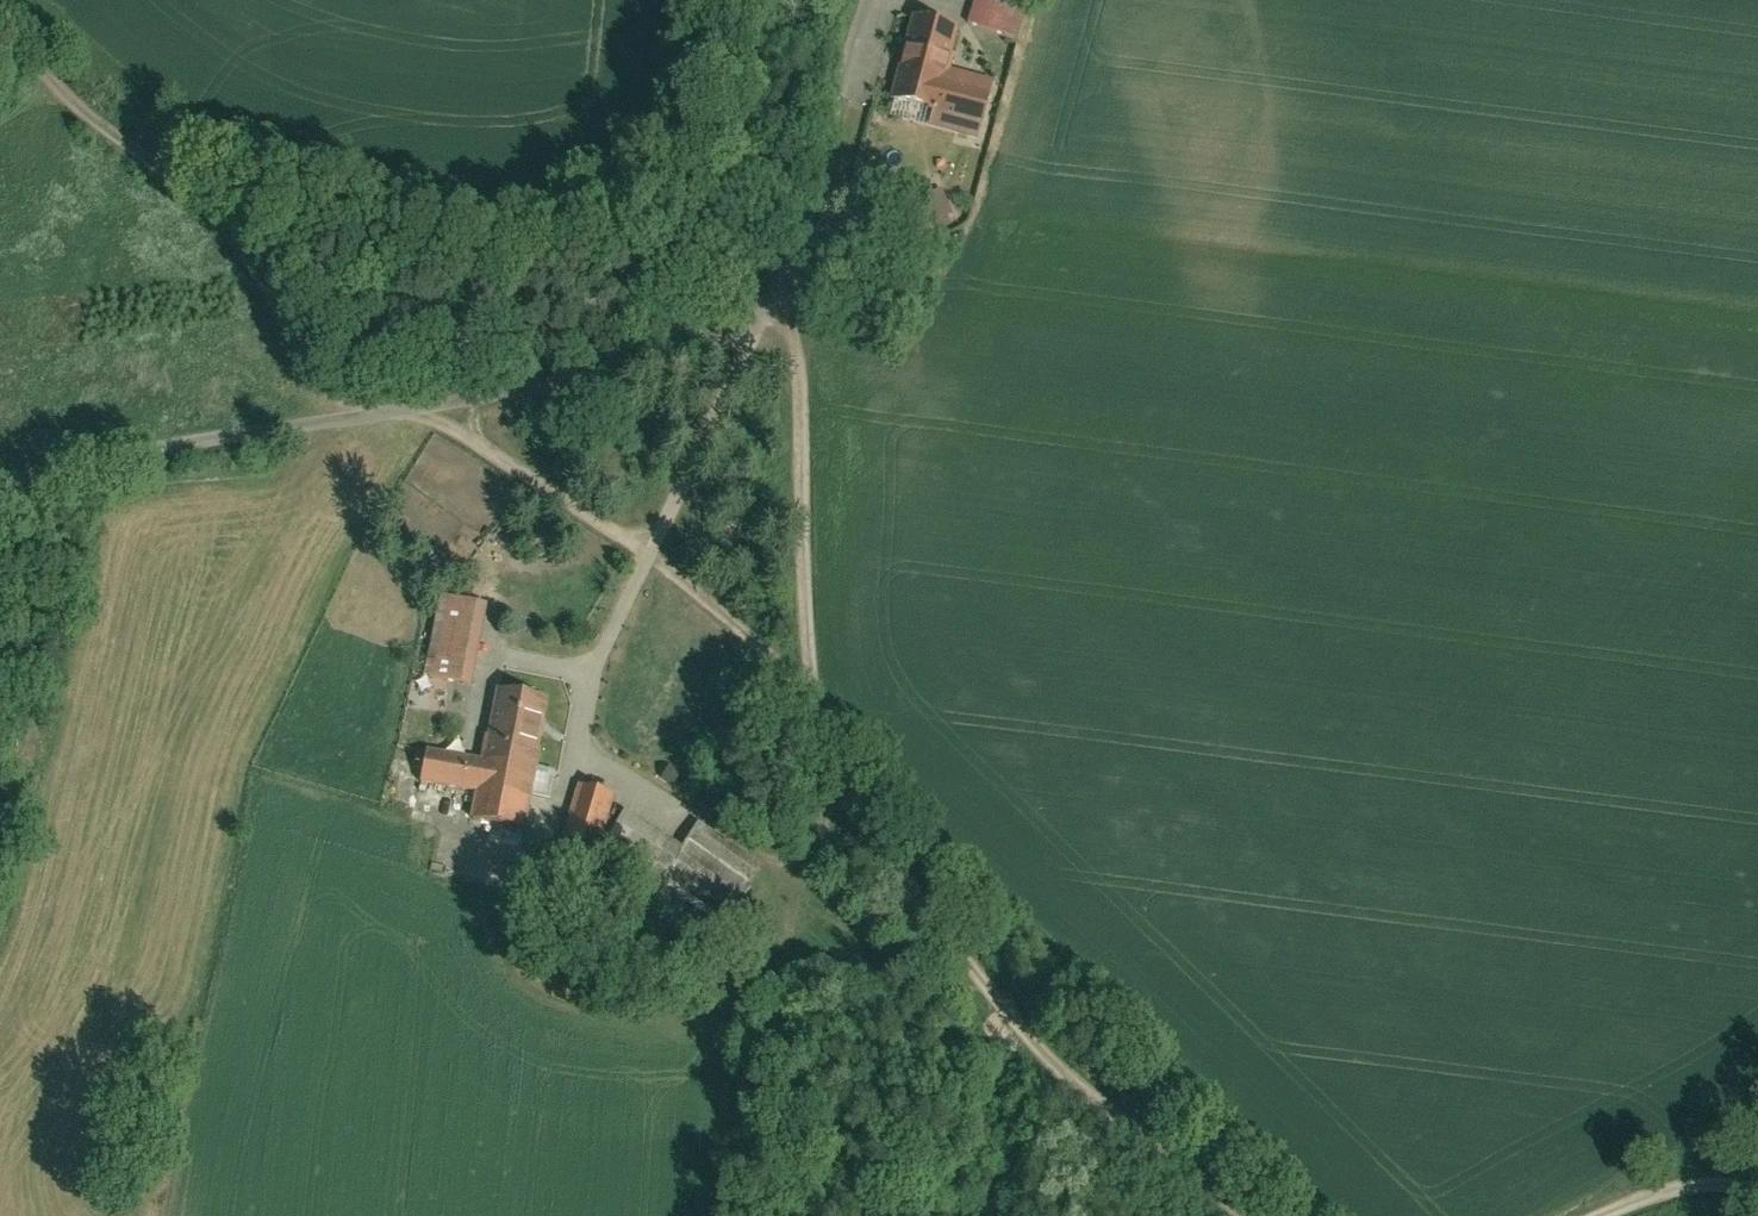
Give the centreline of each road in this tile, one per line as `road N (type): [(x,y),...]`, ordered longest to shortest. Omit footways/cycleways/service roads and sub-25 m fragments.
road 1 (track): [(394,413),(337,399),(315,380),(235,243),(41,83),(0,31)]
road 2 (track): [(394,413),(582,508),(810,681)]
road 3 (track): [(825,790),(790,968),(769,1215)]
road 4 (track): [(1631,1200),(1757,1133)]

